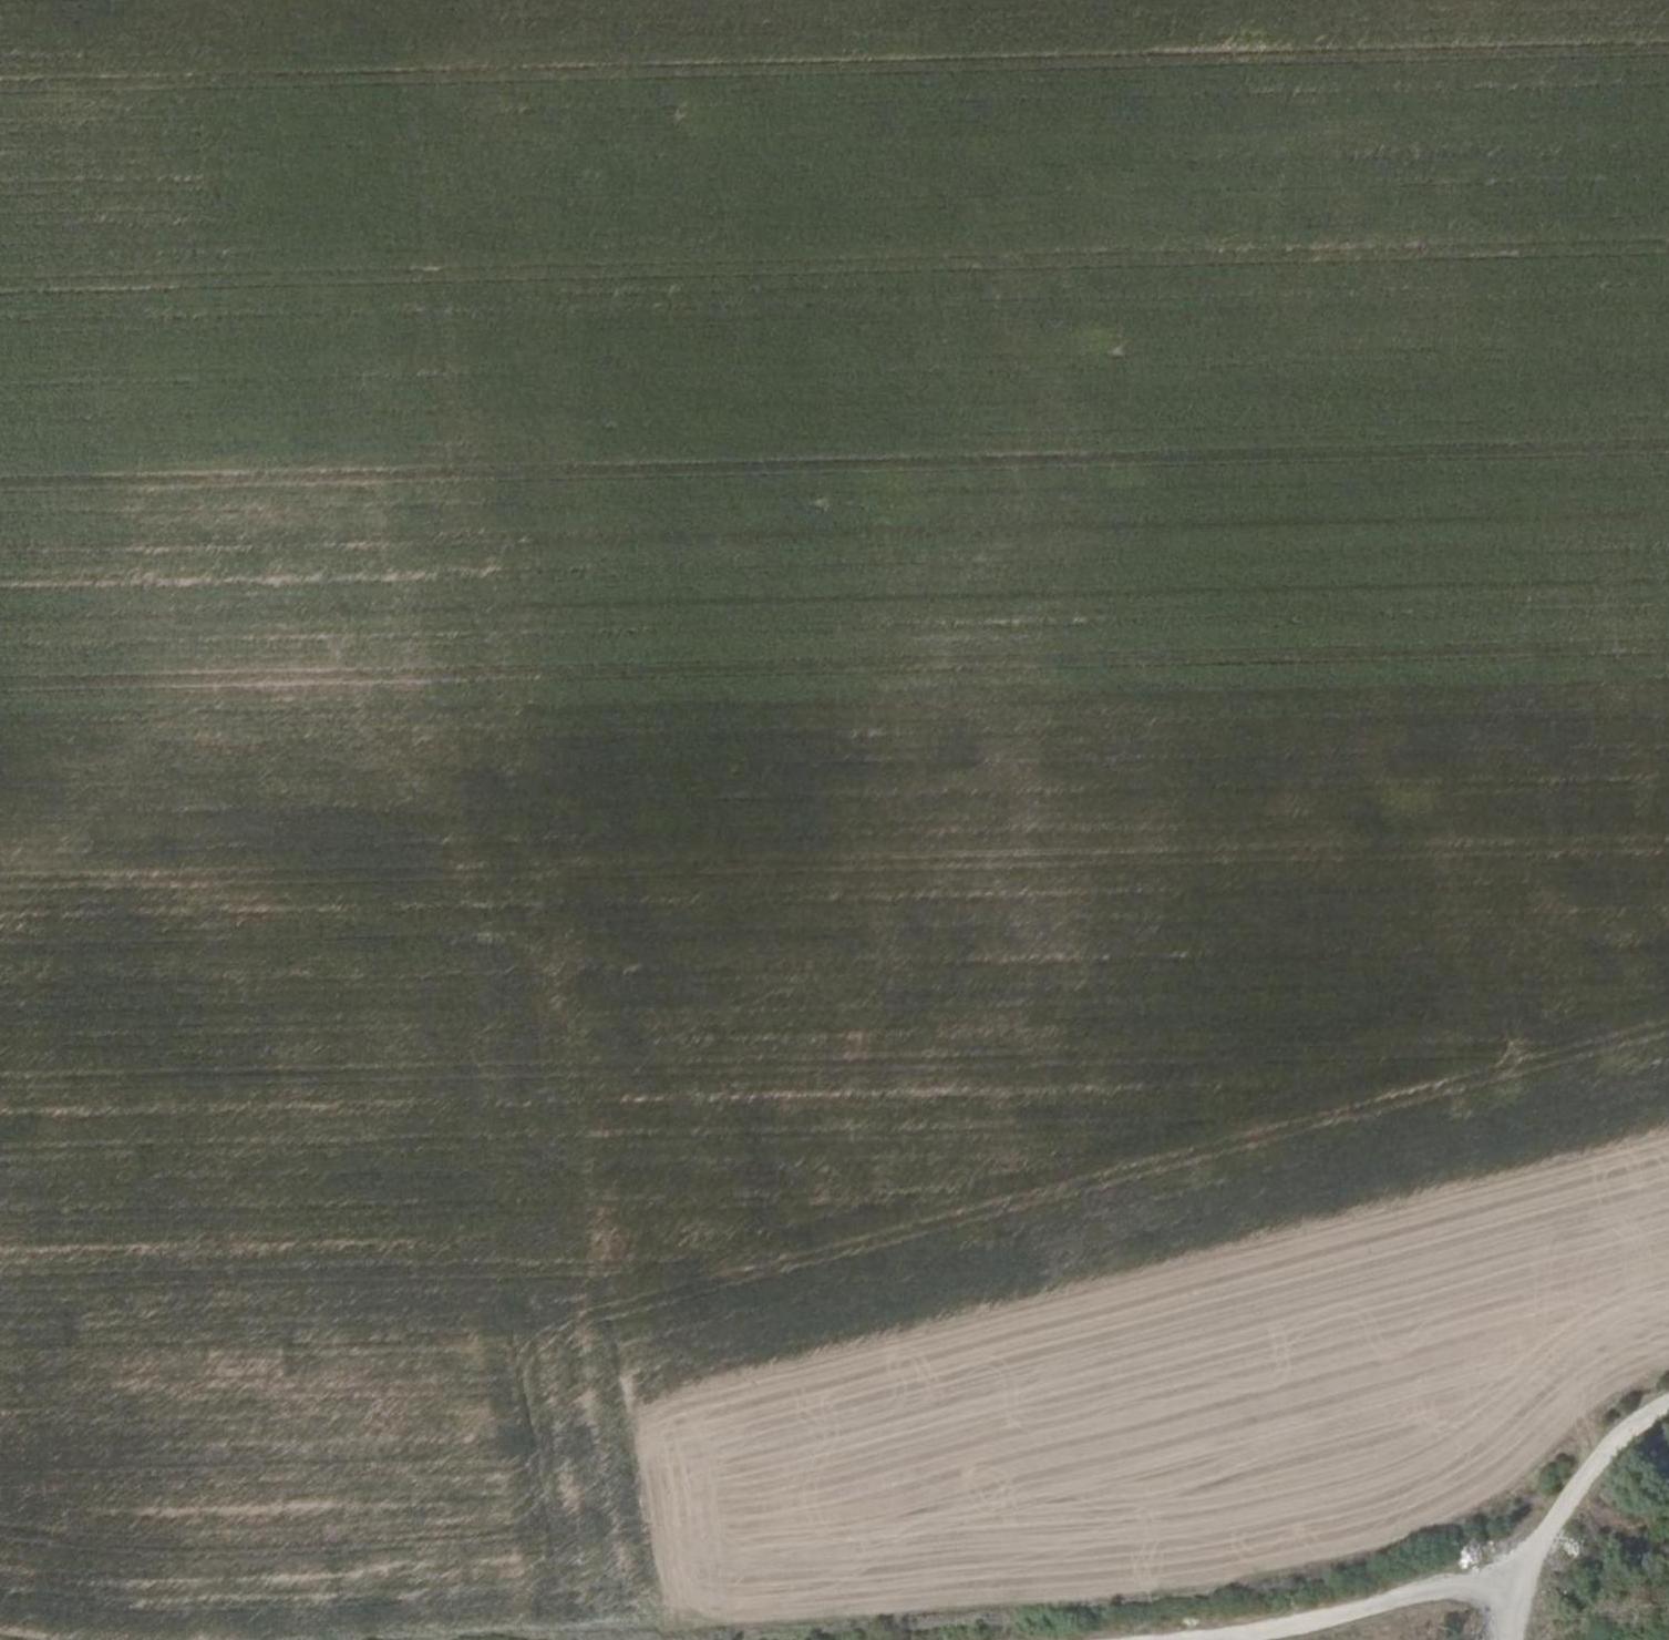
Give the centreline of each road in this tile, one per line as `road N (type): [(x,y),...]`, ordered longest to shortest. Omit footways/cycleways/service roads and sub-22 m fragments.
road 1 (track): [(1145,1639),(1330,1615),(1503,1567)]
road 2 (track): [(1503,1567),(1622,1444),(1668,1409)]

